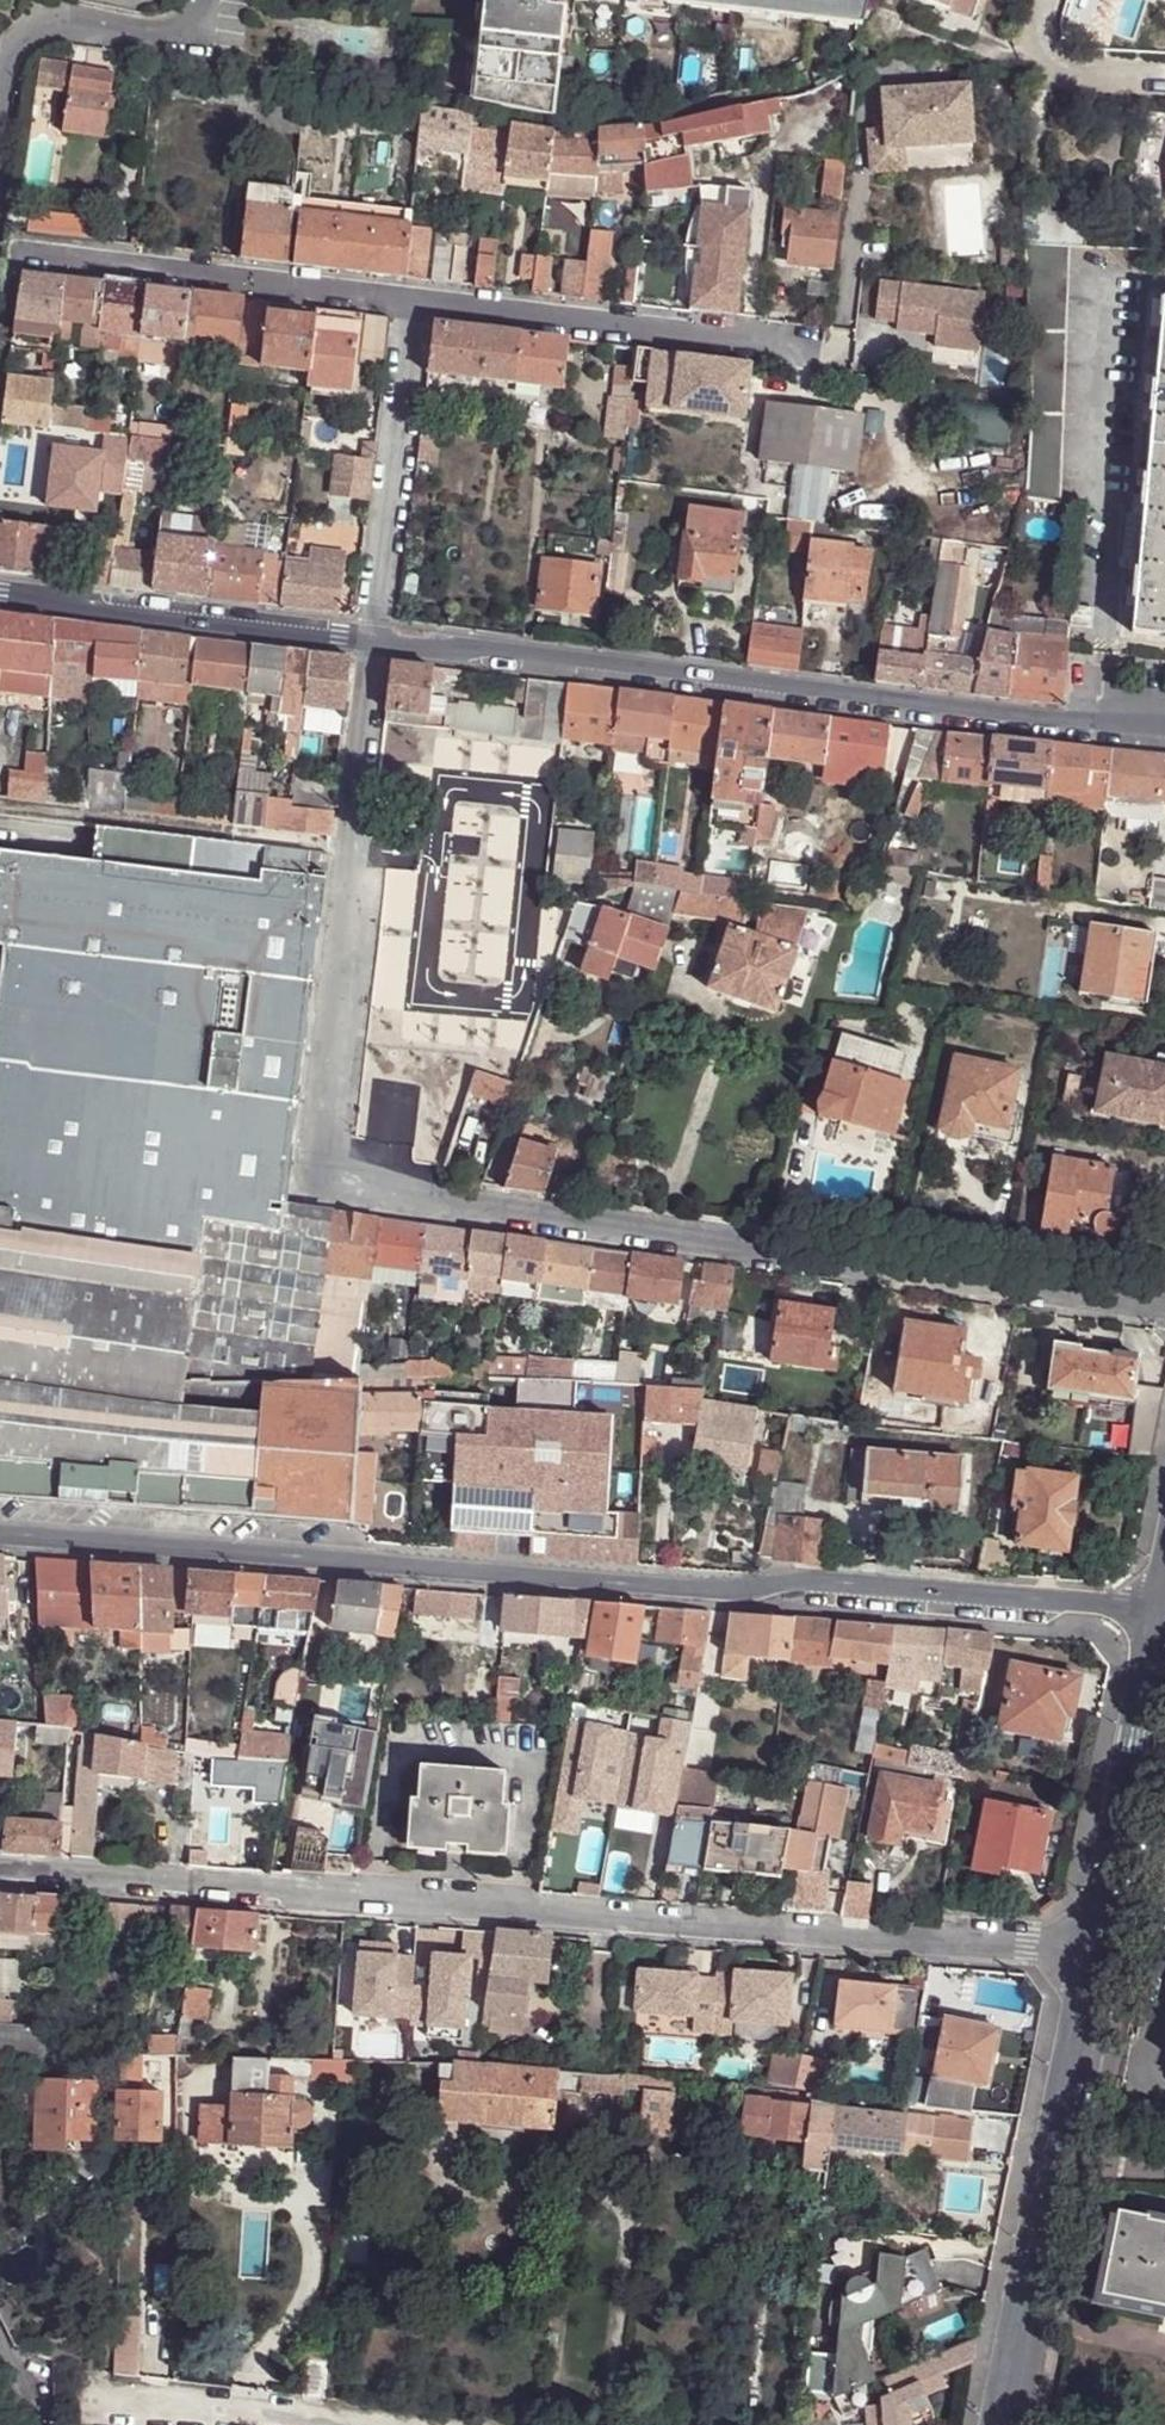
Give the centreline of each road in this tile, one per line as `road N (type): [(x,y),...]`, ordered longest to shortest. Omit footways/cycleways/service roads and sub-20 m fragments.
road 1 (residential): [(370,642),(307,1184),(1164,1306)]
road 2 (residential): [(0,1538),(1157,1622)]
road 3 (residential): [(0,1876),(1091,1958)]
road 4 (residential): [(1164,735),(370,642)]
road 5 (residential): [(410,301),(14,253),(0,362)]
road 6 (residential): [(1091,1958),(1000,2424)]
road 7 (residential): [(814,348),(410,301)]
road 8 (residential): [(370,642),(0,596)]
road 9 (residential): [(410,301),(370,642)]
road 10 (residential): [(1157,1622),(1091,1958)]
road 11 (residential): [(26,2394),(291,2424)]

